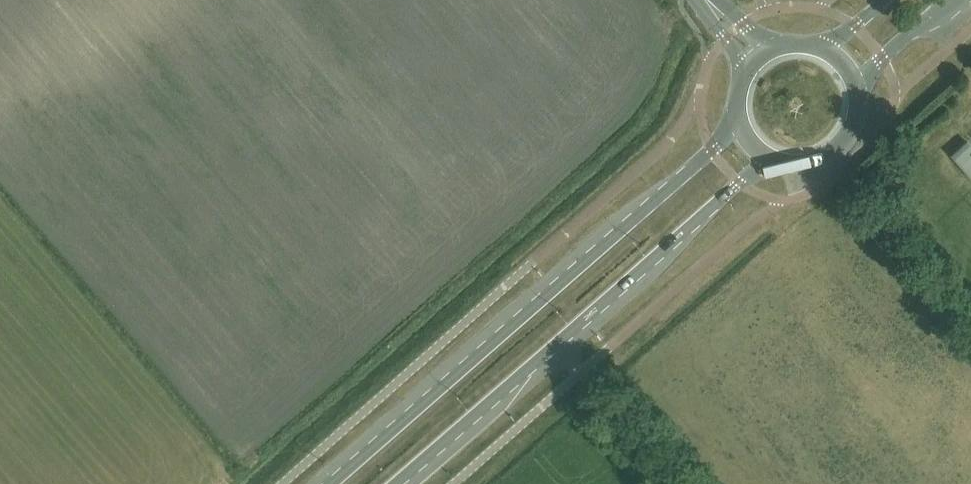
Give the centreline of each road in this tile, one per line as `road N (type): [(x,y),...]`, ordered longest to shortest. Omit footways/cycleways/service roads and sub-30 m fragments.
road 1 (primary): [(740,128),(331,483)]
road 2 (primary): [(396,483),(766,160)]
road 3 (primary): [(766,160),(804,170),(840,156),(862,124),(862,85)]
road 4 (primary): [(862,85),(956,0)]

